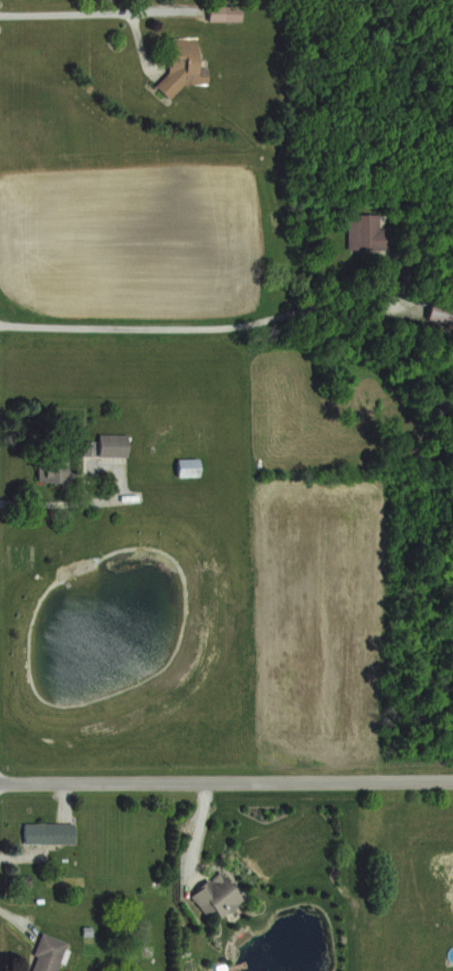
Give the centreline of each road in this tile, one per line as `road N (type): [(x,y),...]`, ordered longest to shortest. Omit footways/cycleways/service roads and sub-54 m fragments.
road 1 (tertiary): [(0,782),(452,779)]

